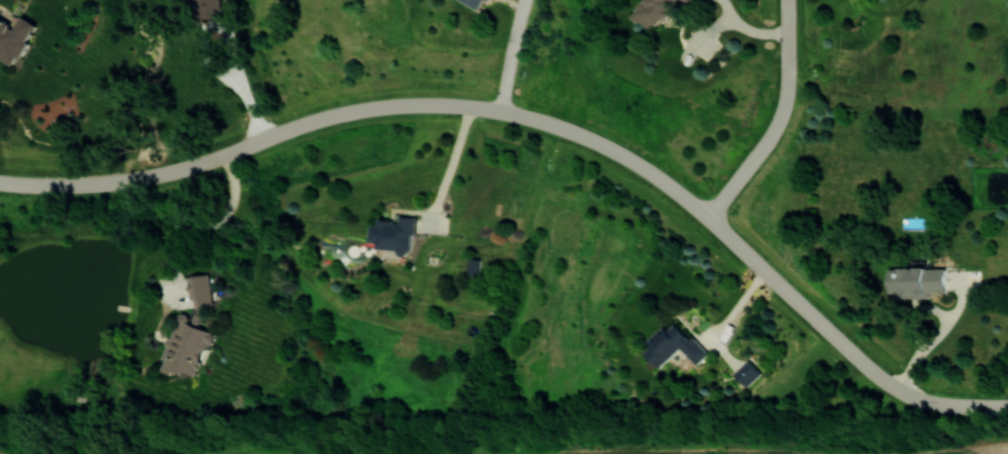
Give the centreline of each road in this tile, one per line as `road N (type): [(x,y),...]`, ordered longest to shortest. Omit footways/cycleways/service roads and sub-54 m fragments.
road 1 (residential): [(0,183),(145,179),(371,110),(442,106),(512,114),(586,137),(648,170),(906,394),(951,406),(1007,406)]
road 2 (residential): [(706,215),(766,145),(785,109),(788,0)]

